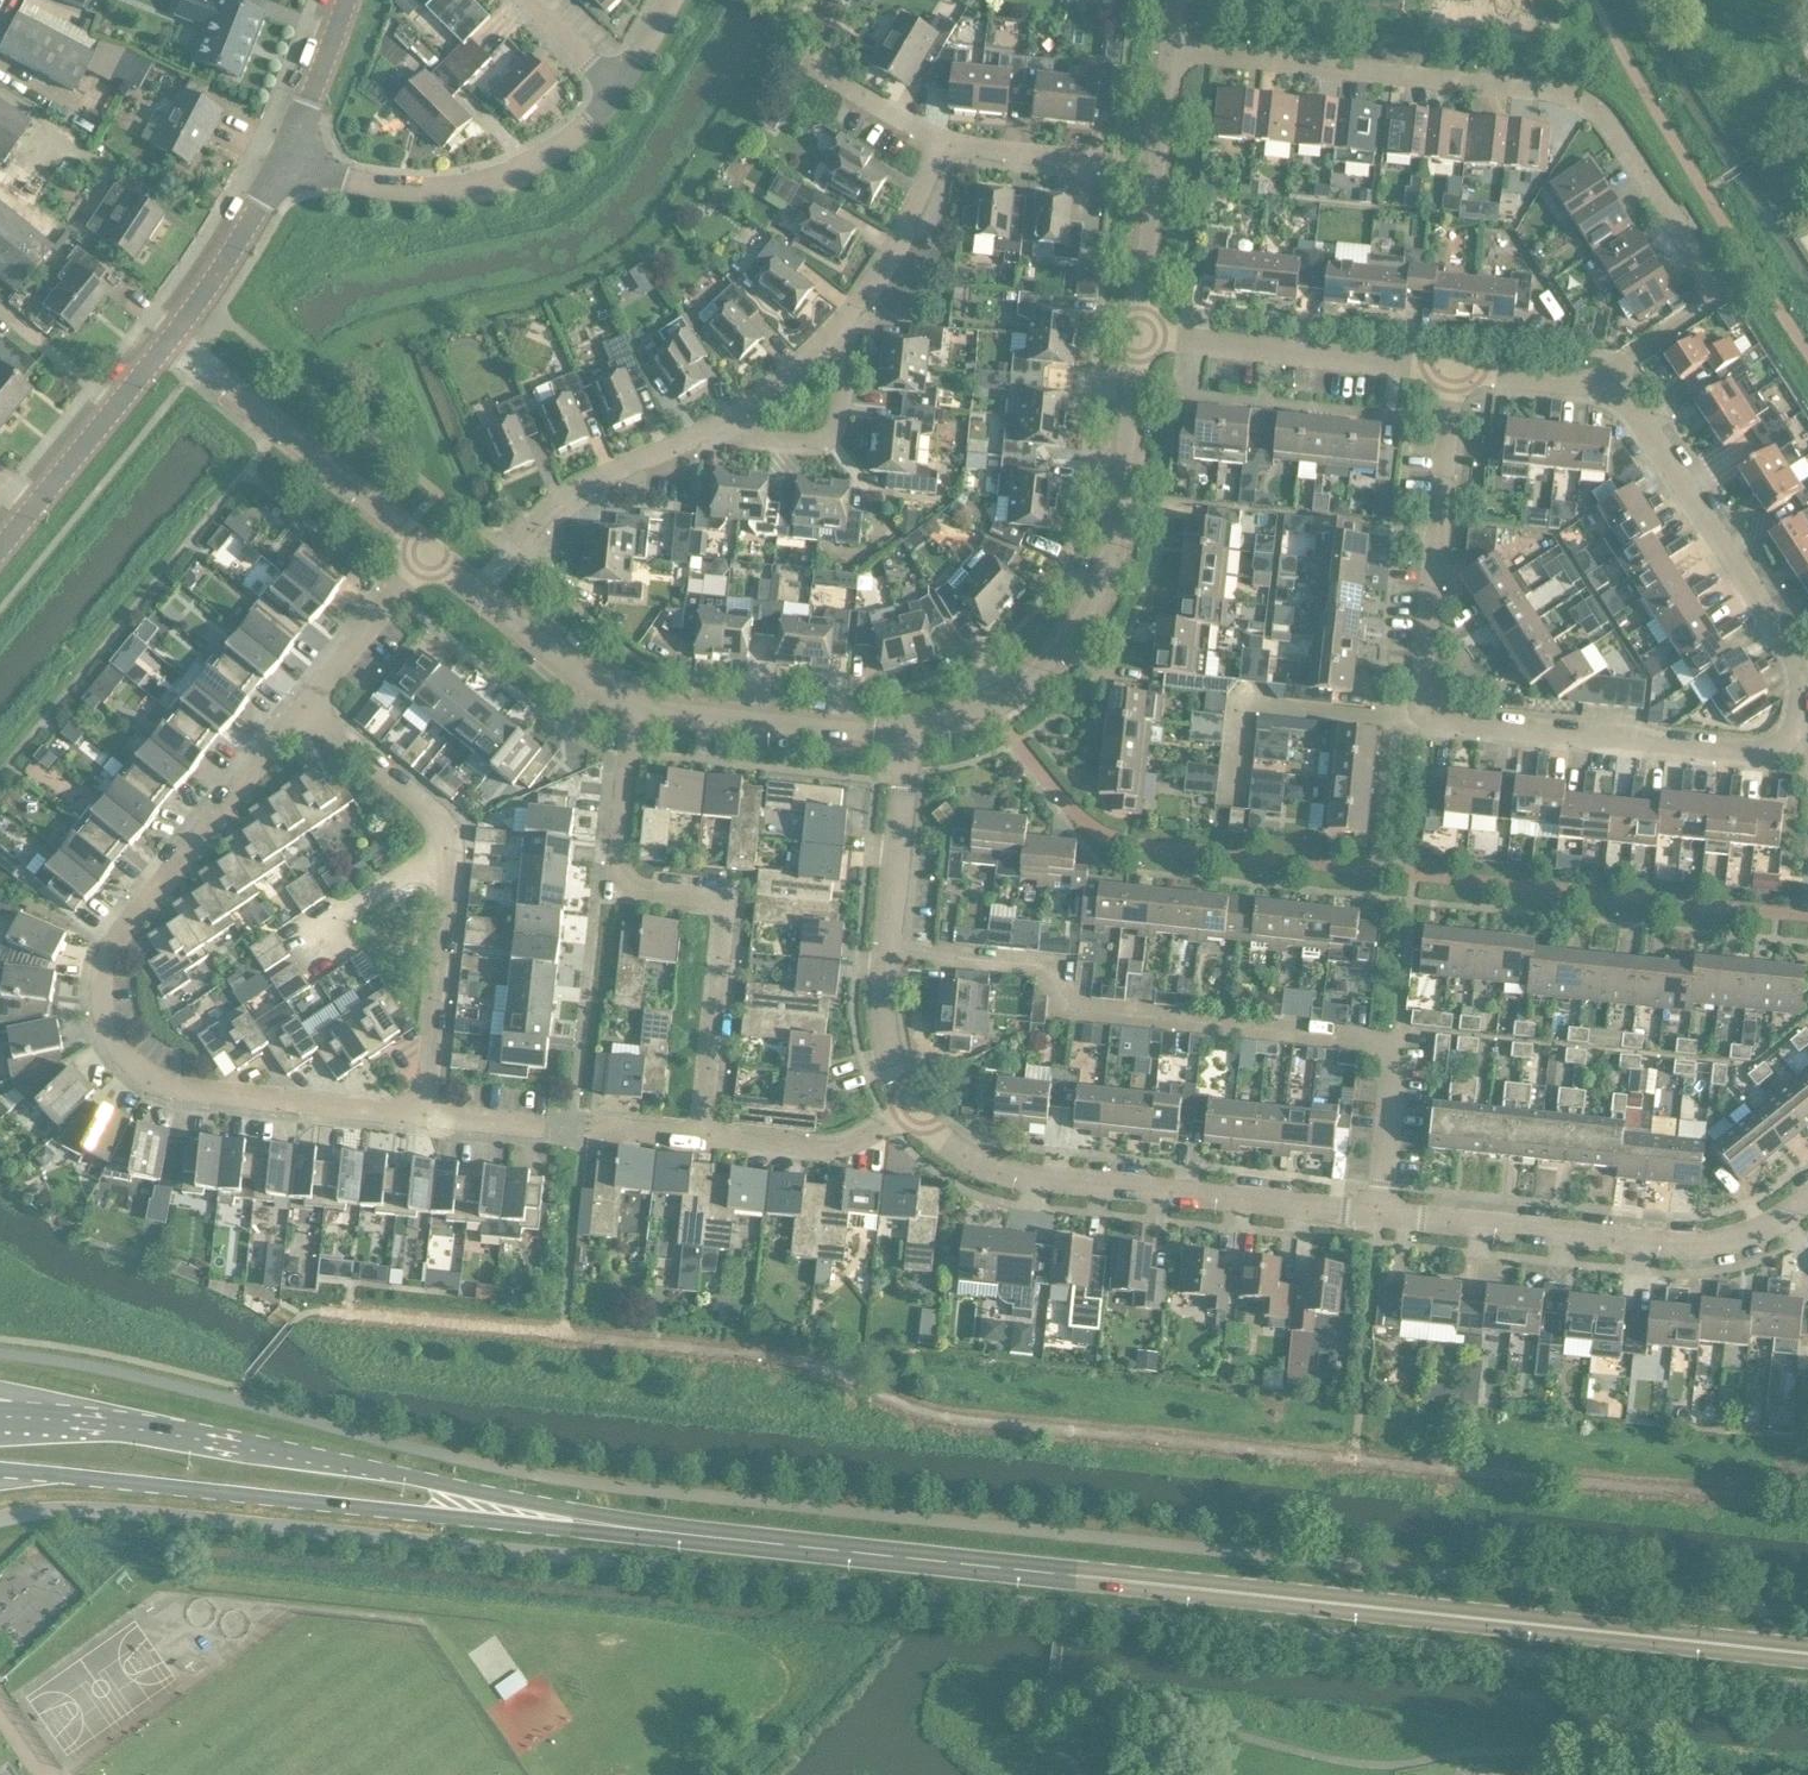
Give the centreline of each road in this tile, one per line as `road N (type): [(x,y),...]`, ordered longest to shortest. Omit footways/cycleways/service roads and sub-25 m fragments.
road 1 (secondary): [(1807,1652),(574,1520)]
road 2 (residential): [(1603,384),(1709,295),(1707,270),(1605,114),(1558,95),(1173,50)]
road 3 (unclassified): [(422,1112),(175,1089),(134,1073),(101,1004),(110,944),(311,711)]
road 4 (residential): [(1381,1211),(1397,1038),(1079,1007),(1053,962),(889,951)]
road 5 (secondary): [(574,1520),(554,1506),(408,1475),(0,1411)]
road 6 (secondary): [(0,1471),(551,1527),(574,1520)]
road 7 (unclassified): [(701,1136),(723,920),(707,897),(621,879),(632,704)]
road 8 (residential): [(1139,335),(1118,512),(1089,605),(1052,655),(995,700),(910,734)]
road 9 (residential): [(1381,1211),(1049,1184),(982,1169),(912,1108)]
road 10 (residential): [(1785,1221),(1751,1240),(1705,1248),(1381,1211)]
road 11 (residential): [(1795,731),(1800,692),(1788,649),(1630,402),(1603,384)]
road 12 (residential): [(1795,731),(1780,745),(1756,751),(1457,723),(1430,711)]
road 13 (residential): [(283,160),(402,190),(467,191),(519,175),(583,135),(614,92)]
road 14 (residential): [(1430,711),(1421,690),(1454,372)]
road 15 (residential): [(428,553),(167,339)]
road 16 (residential): [(1454,372),(1139,335)]
road 17 (unclassified): [(478,591),(566,494),(702,432)]
road 18 (residential): [(910,734),(632,704)]
road 19 (unclassified): [(0,549),(167,339)]
road 20 (residential): [(422,1112),(450,848)]
road 21 (residential): [(702,432),(809,444),(831,435),(845,317)]
road 22 (residential): [(701,1136),(835,1149),(912,1108)]
road 23 (residential): [(1160,167),(941,142)]
road 24 (residential): [(889,951),(910,734)]
road 25 (unclassified): [(167,339),(235,250),(283,160)]
road 26 (unclassified): [(845,317),(916,204),(941,142)]
road 27 (residential): [(450,848),(440,816),(311,711)]
road 28 (unclassified): [(311,711),(428,553)]
road 29 (residential): [(632,704),(478,591)]
road 30 (unclassified): [(702,432),(785,376),(845,317)]
road 31 (unclassified): [(283,160),(354,0)]
road 32 (residential): [(1160,167),(1139,335)]
road 33 (residential): [(310,939),(450,848)]
road 34 (residential): [(1430,711),(1412,875)]
road 35 (residential): [(912,1108),(896,1078),(885,1021),(889,951)]
road 36 (residential): [(941,142),(807,57)]
road 37 (residential): [(1603,384),(1454,372)]
road 38 (residential): [(614,92),(526,0)]
road 39 (unclassified): [(544,1125),(422,1112)]

